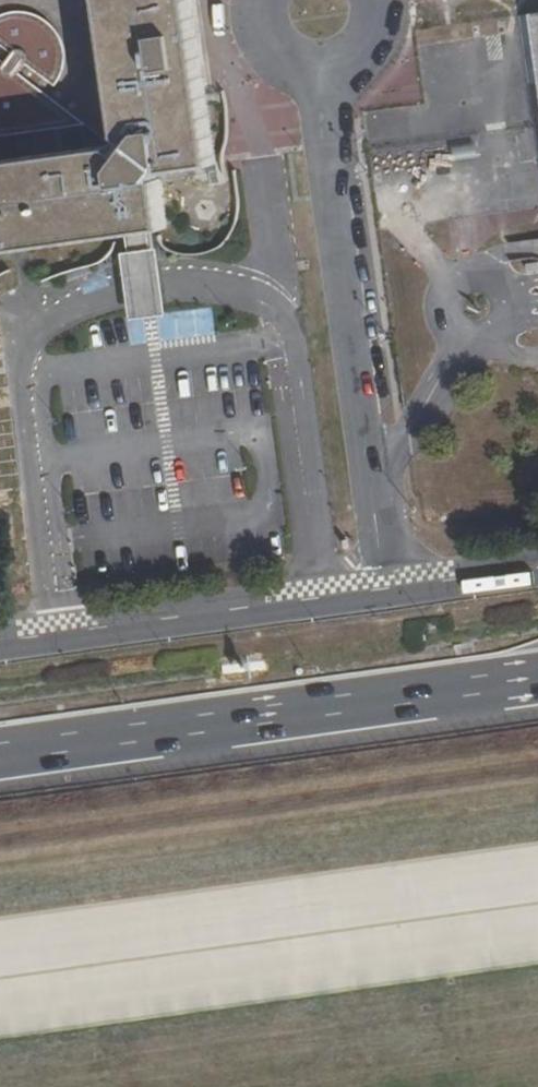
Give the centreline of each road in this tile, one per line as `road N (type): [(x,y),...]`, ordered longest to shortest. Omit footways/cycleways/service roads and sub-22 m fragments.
road 1 (primary): [(0,764),(537,689)]
road 2 (tertiary): [(0,640),(537,568)]

